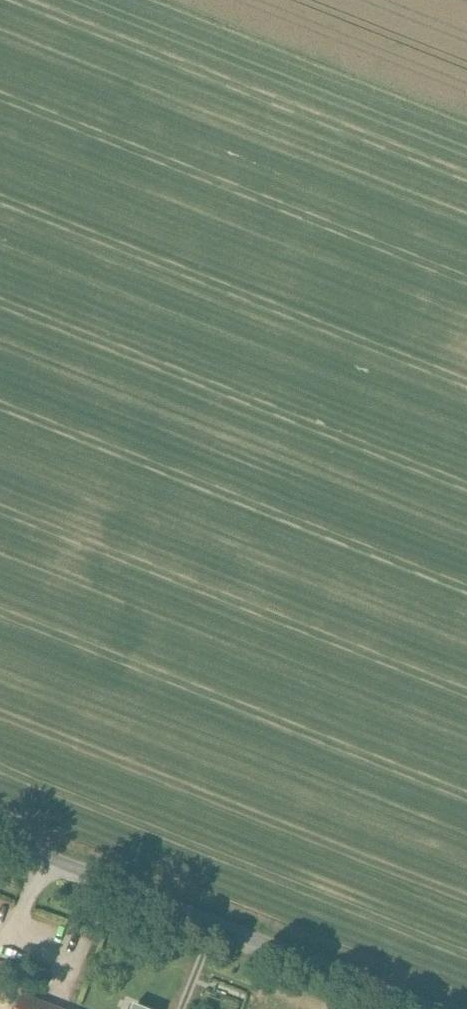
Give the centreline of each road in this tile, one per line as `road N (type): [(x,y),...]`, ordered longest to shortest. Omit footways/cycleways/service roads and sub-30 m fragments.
road 1 (unclassified): [(437,1008),(0,838)]

